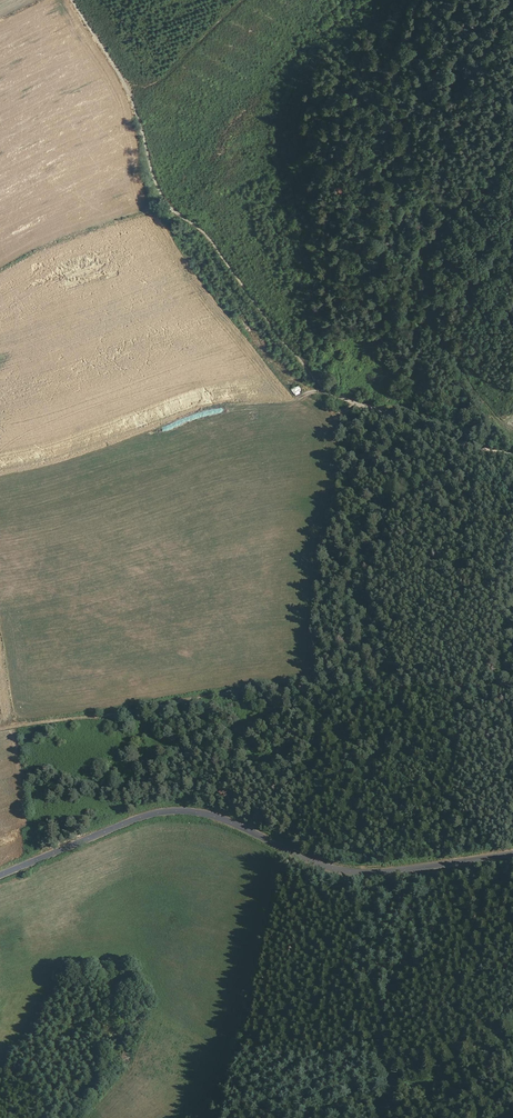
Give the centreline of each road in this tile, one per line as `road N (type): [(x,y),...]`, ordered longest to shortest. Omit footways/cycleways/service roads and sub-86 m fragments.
road 1 (track): [(69,0),(118,80),(173,213),(203,231),(322,385),(446,440),(512,455)]
road 2 (tertiary): [(0,876),(170,812),(226,820),(339,872),(512,854)]
road 3 (track): [(0,729),(260,688),(512,687)]

